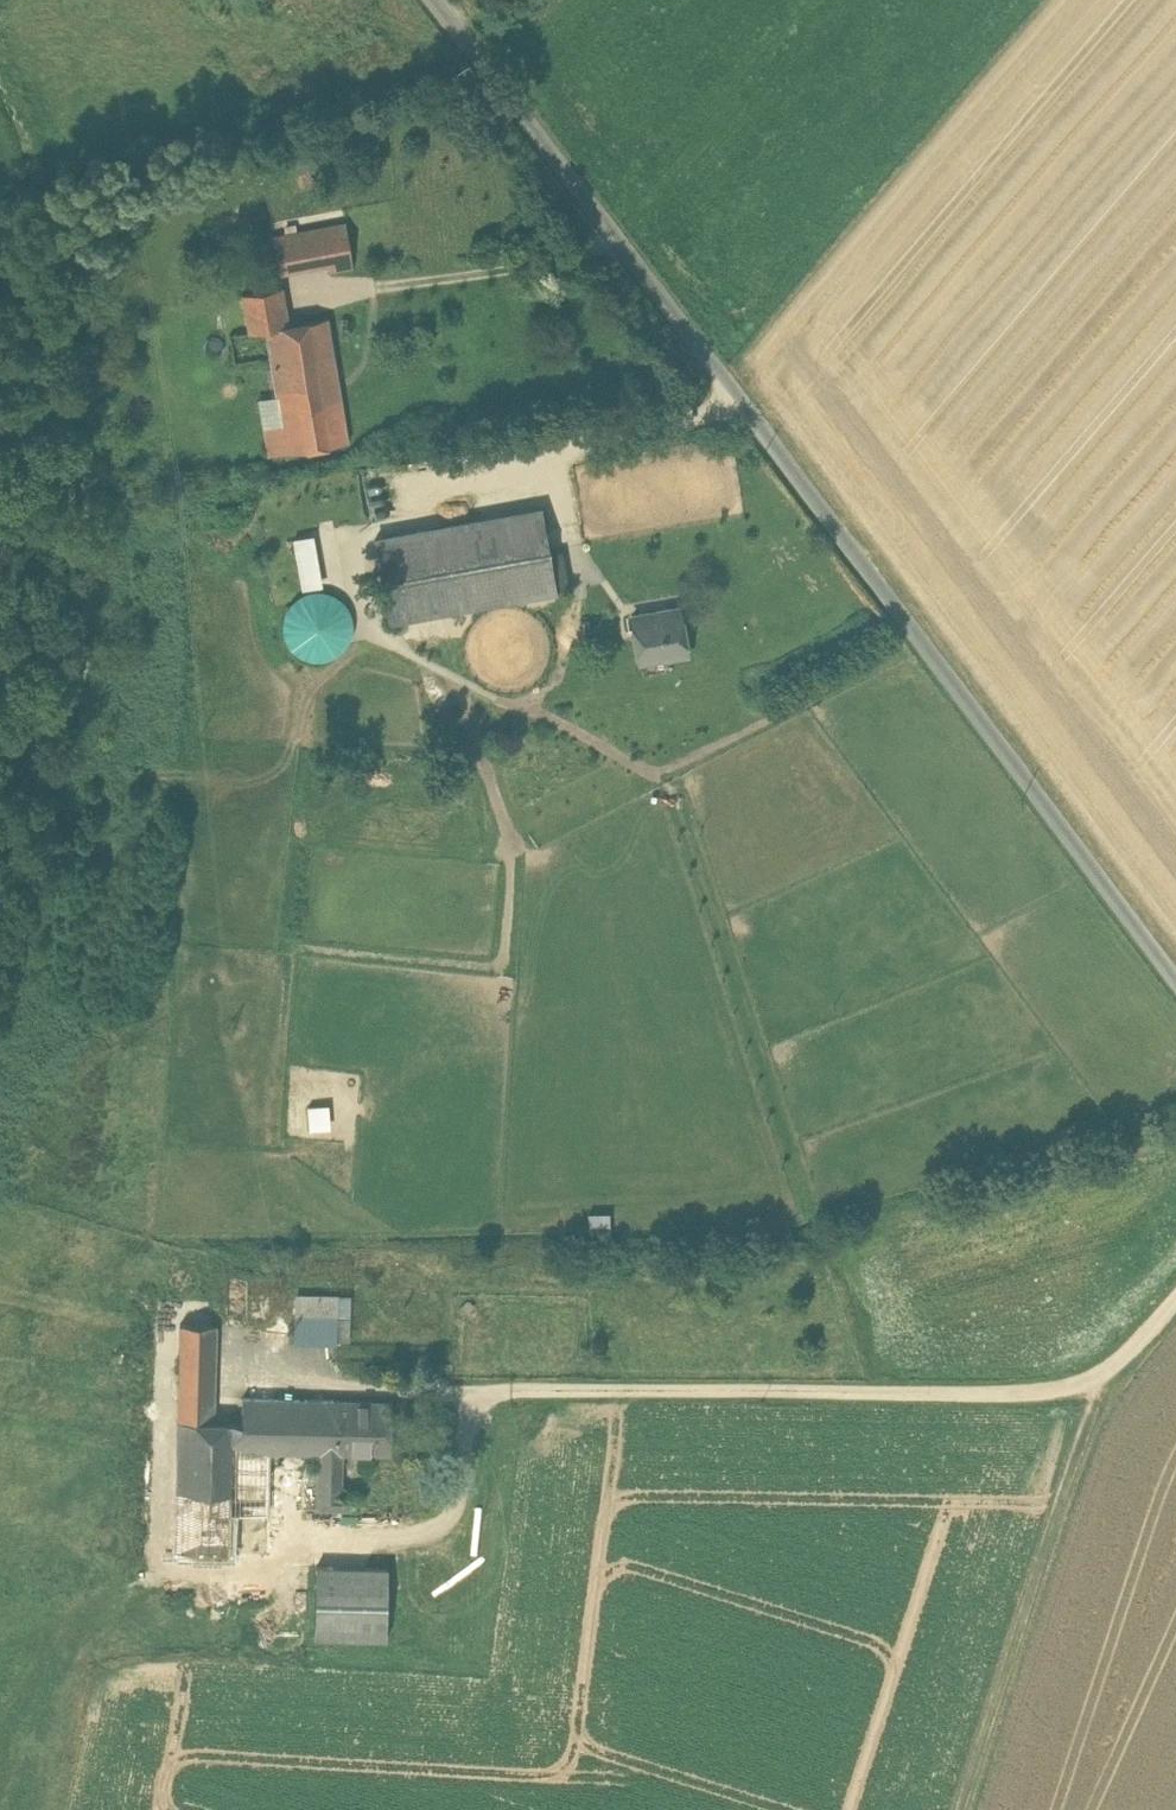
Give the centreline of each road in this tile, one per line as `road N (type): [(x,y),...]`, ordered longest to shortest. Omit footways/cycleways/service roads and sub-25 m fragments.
road 1 (unclassified): [(439,0),(1175,981)]
road 2 (track): [(964,1809),(1105,1371)]

